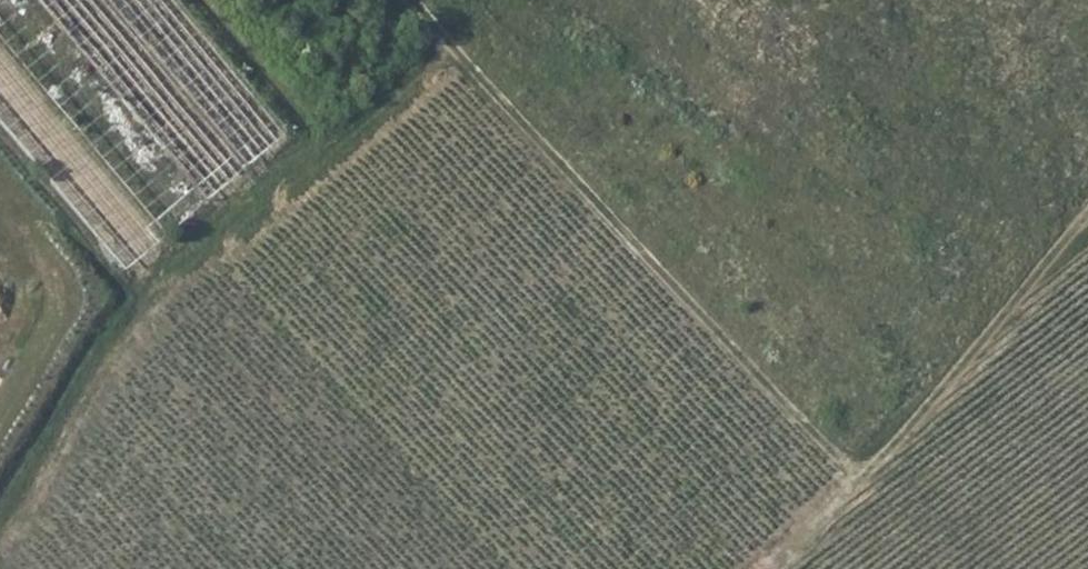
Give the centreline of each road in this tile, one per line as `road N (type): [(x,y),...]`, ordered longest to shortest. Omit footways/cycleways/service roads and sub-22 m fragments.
road 1 (track): [(412,0),(864,479)]
road 2 (track): [(1087,210),(864,479),(773,568)]

